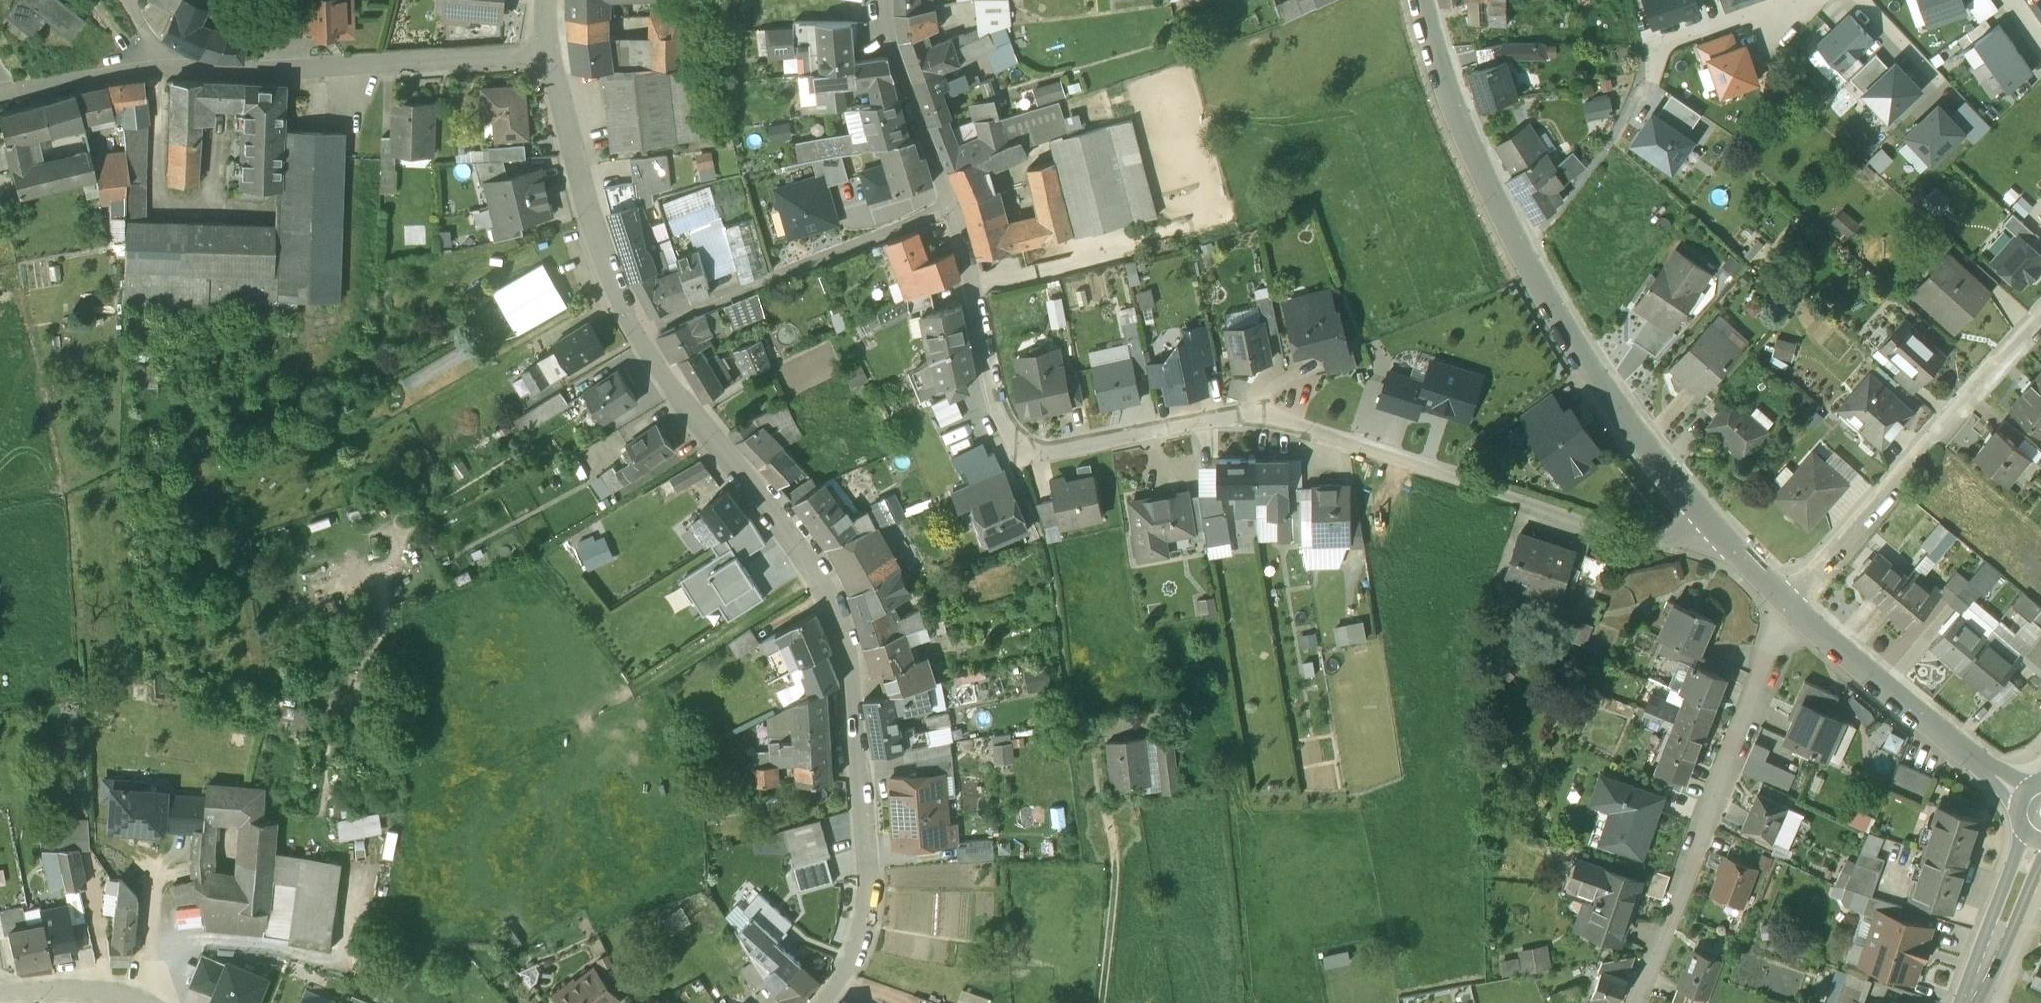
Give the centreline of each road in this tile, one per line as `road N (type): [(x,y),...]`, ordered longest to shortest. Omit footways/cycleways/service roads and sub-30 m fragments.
road 1 (residential): [(1713,539),(1694,552),(1250,407),(1053,449),(1016,442),(991,379),(967,259),(892,46),(884,0)]
road 2 (residential): [(552,58),(605,262),(640,331),(792,538),(829,595),(852,662),(864,895),(853,945),(824,1002)]
road 3 (residential): [(552,58),(285,72),(140,70),(0,101)]
road 4 (residential): [(1796,614),(1760,685),(1636,1002)]
road 5 (unclassified): [(1805,0),(1662,49),(1588,181),(1513,249)]
road 6 (residential): [(2040,317),(1877,499),(1796,614)]
road 7 (tertiary): [(1713,539),(1586,369),(1513,249)]
road 8 (tertiary): [(2023,800),(1796,614)]
road 9 (tertiary): [(1513,249),(1426,0)]
road 10 (track): [(1115,807),(1104,1002)]
road 11 (primary): [(1974,1002),(2037,838)]
road 12 (residential): [(135,1002),(68,994),(0,997)]

